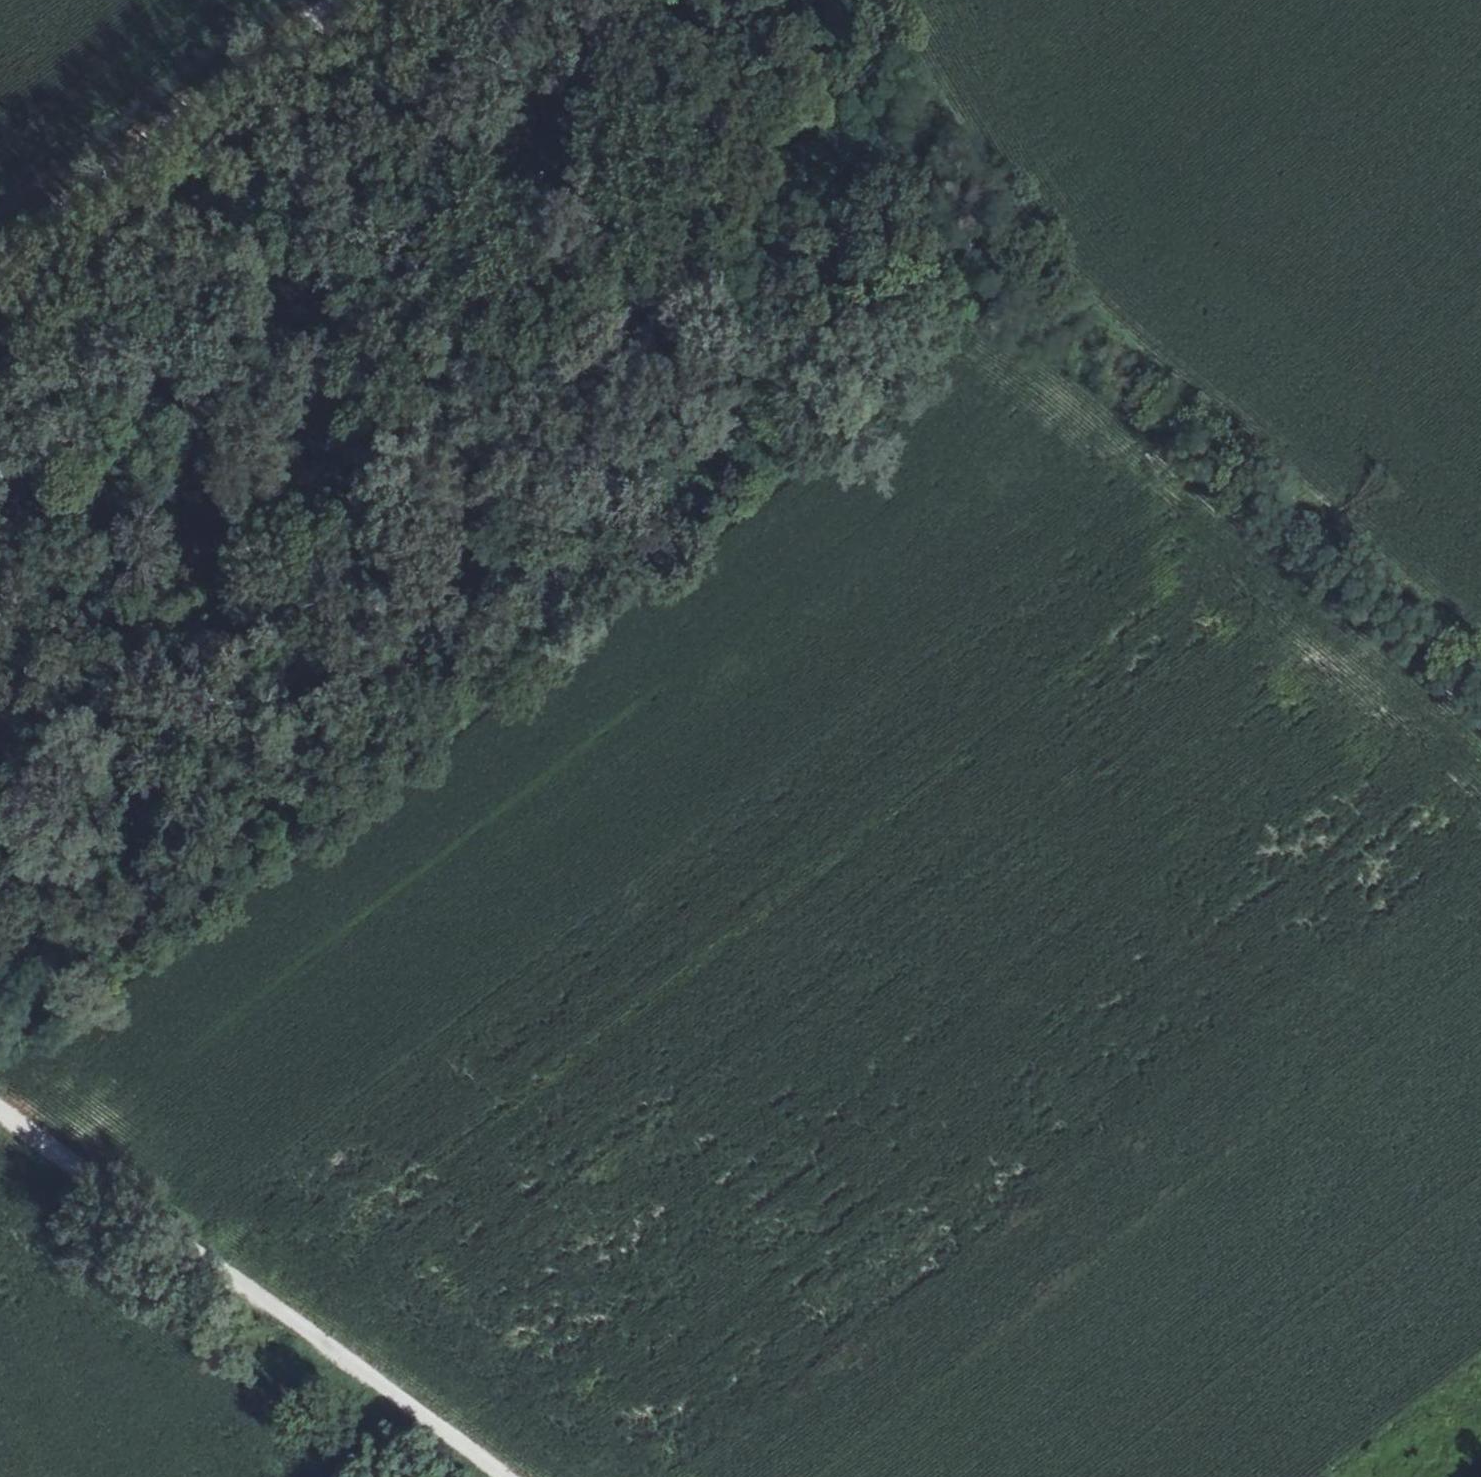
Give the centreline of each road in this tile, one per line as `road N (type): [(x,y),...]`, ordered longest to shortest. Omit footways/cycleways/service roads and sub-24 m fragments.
road 1 (track): [(502,1476),(0,1111)]
road 2 (unclassified): [(385,0),(0,274)]

